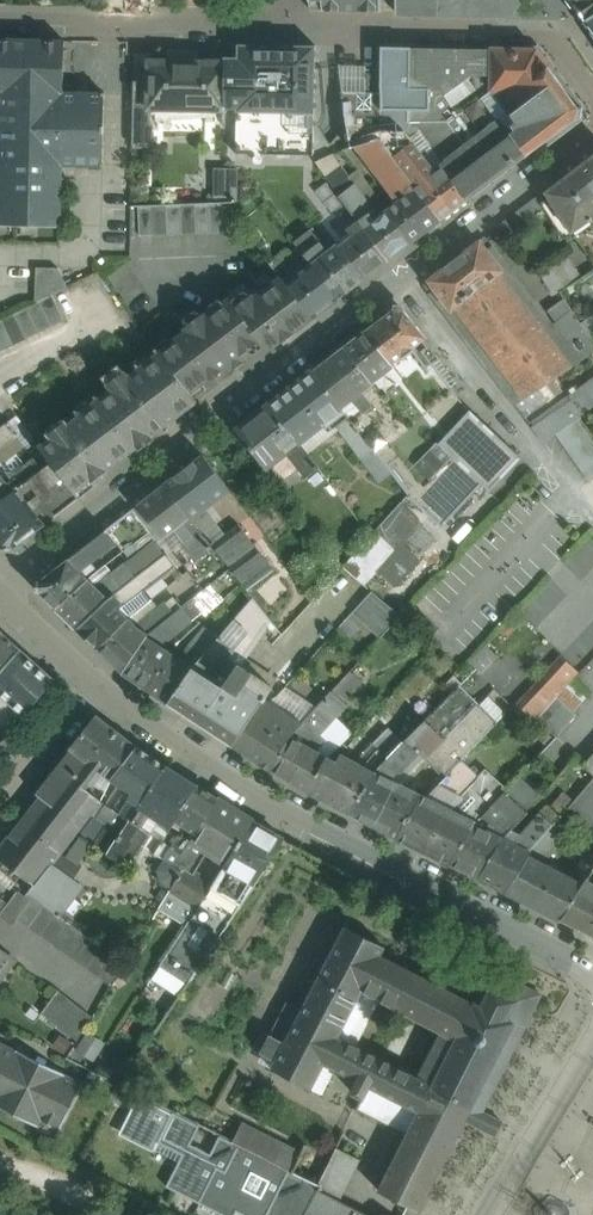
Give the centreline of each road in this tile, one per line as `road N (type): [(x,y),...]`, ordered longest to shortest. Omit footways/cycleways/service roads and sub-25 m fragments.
road 1 (residential): [(592,133),(0,586)]
road 2 (residential): [(592,970),(280,808),(96,684)]
road 3 (residential): [(0,22),(303,26)]
road 4 (residential): [(303,26),(556,32)]
road 5 (tertiary): [(592,1047),(491,1214)]
road 6 (residential): [(96,684),(0,810)]
road 7 (residential): [(96,684),(0,590)]

